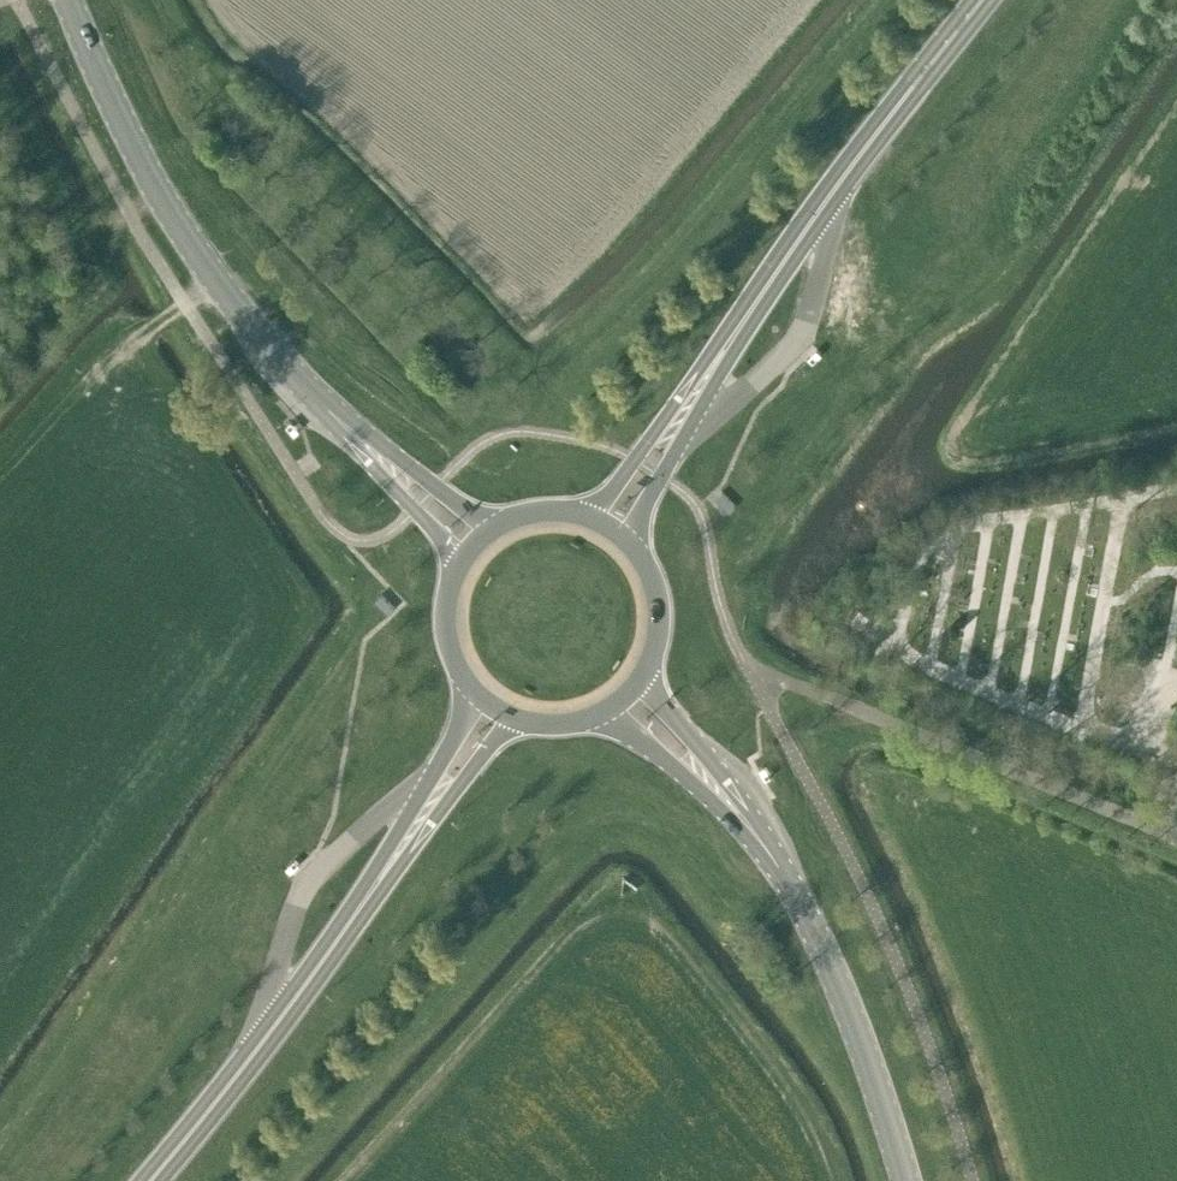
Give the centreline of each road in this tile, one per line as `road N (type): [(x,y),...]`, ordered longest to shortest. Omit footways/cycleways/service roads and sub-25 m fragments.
road 1 (primary): [(329,411),(162,199),(72,0)]
road 2 (trunk): [(721,353),(838,184),(982,0)]
road 3 (trunk): [(149,1180),(378,880)]
road 4 (primary): [(906,1180),(830,969),(795,892),(763,844)]
road 5 (trunk): [(378,880),(515,717)]
road 6 (trunk): [(473,690),(378,880)]
road 7 (primary): [(599,713),(763,844)]
road 8 (trunk): [(632,543),(721,353)]
road 9 (primary): [(763,844),(741,799),(642,676)]
road 10 (trunk): [(721,353),(591,515)]
road 11 (primary): [(329,411),(457,564)]
road 12 (primary): [(492,525),(329,411)]
road 13 (trunk): [(642,676),(660,607),(632,543)]
road 14 (trunk): [(457,564),(444,629),(473,690)]

